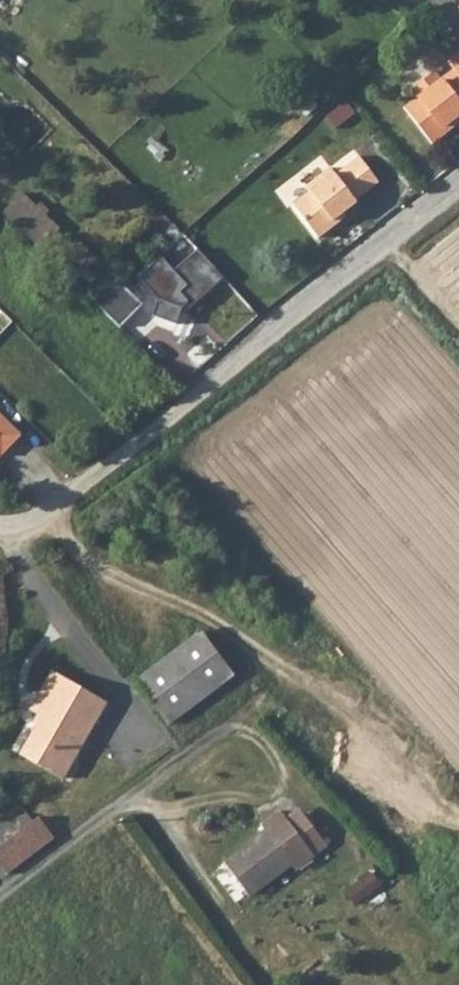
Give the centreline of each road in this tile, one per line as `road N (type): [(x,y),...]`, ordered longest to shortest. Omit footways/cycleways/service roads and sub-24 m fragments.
road 1 (unclassified): [(0,527),(30,522),(62,502),(458,184)]

